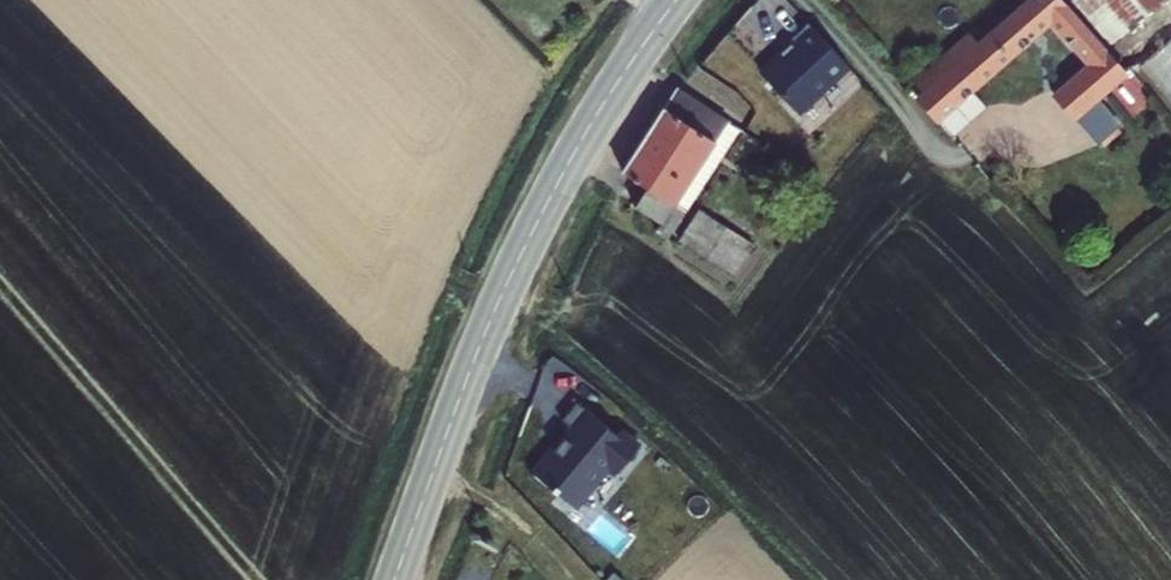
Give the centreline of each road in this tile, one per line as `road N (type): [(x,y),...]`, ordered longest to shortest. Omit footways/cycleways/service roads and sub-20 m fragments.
road 1 (tertiary): [(393,579),(517,260),(604,100),(674,0)]
road 2 (track): [(440,471),(552,579)]

